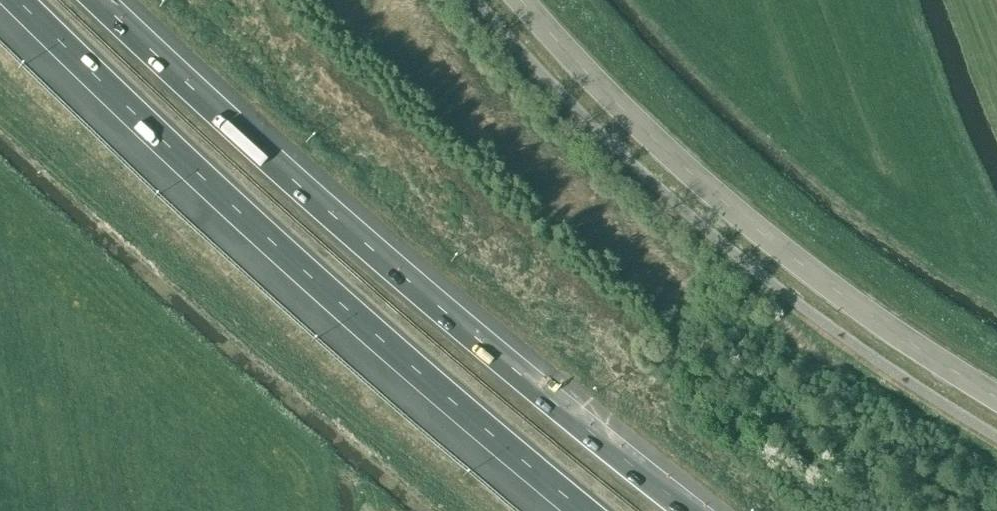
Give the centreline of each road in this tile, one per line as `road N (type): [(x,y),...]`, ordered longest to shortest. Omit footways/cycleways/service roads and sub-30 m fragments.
road 1 (motorway): [(688,510),(505,366),(99,0)]
road 2 (motorway): [(18,0),(348,315),(582,510)]
road 3 (tertiary): [(996,401),(751,225),(647,135),(523,0)]

